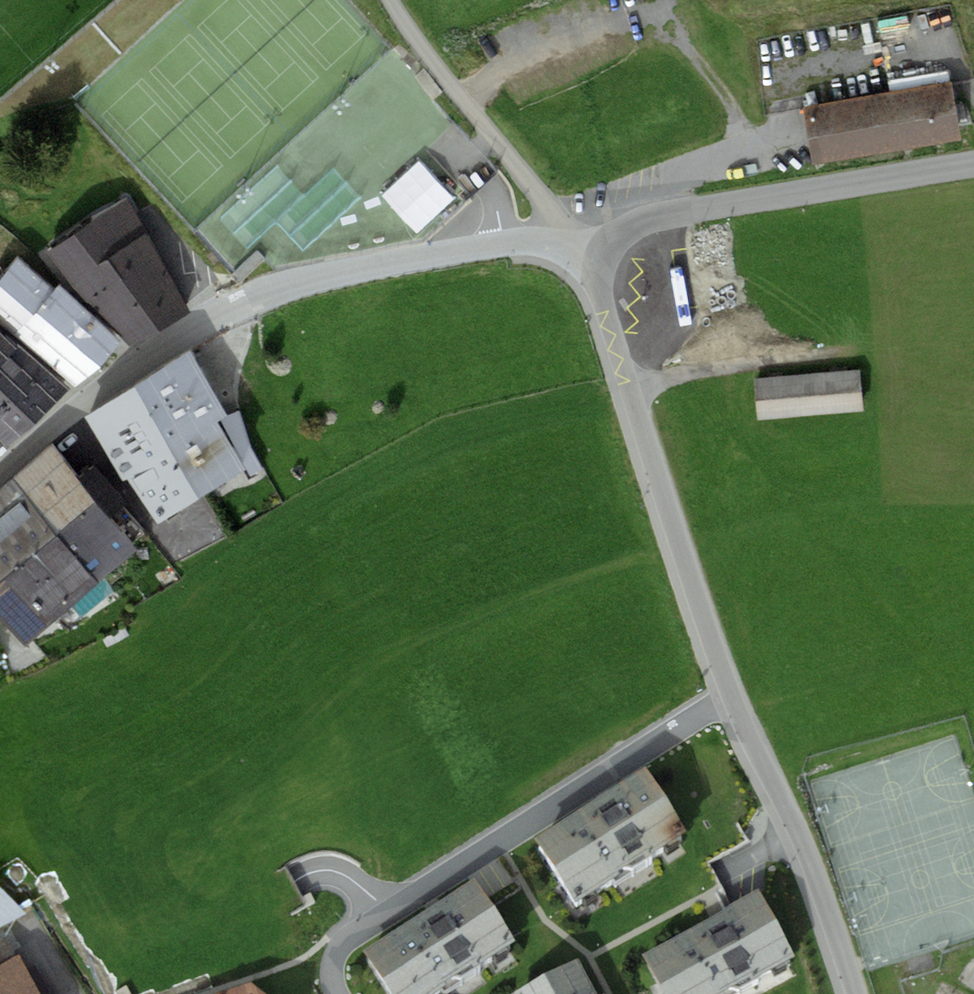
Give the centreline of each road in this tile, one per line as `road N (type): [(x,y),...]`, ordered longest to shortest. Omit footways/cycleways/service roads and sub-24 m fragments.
road 1 (tertiary): [(0,471),(83,401),(254,298),(340,272),(503,243),(599,244)]
road 2 (residential): [(732,692),(345,941),(332,965),(337,993)]
road 3 (unclassified): [(599,244),(601,294),(694,601),(732,692)]
road 4 (tertiary): [(599,244),(669,215),(973,164)]
road 5 (unclassified): [(732,692),(801,835),(858,993)]

